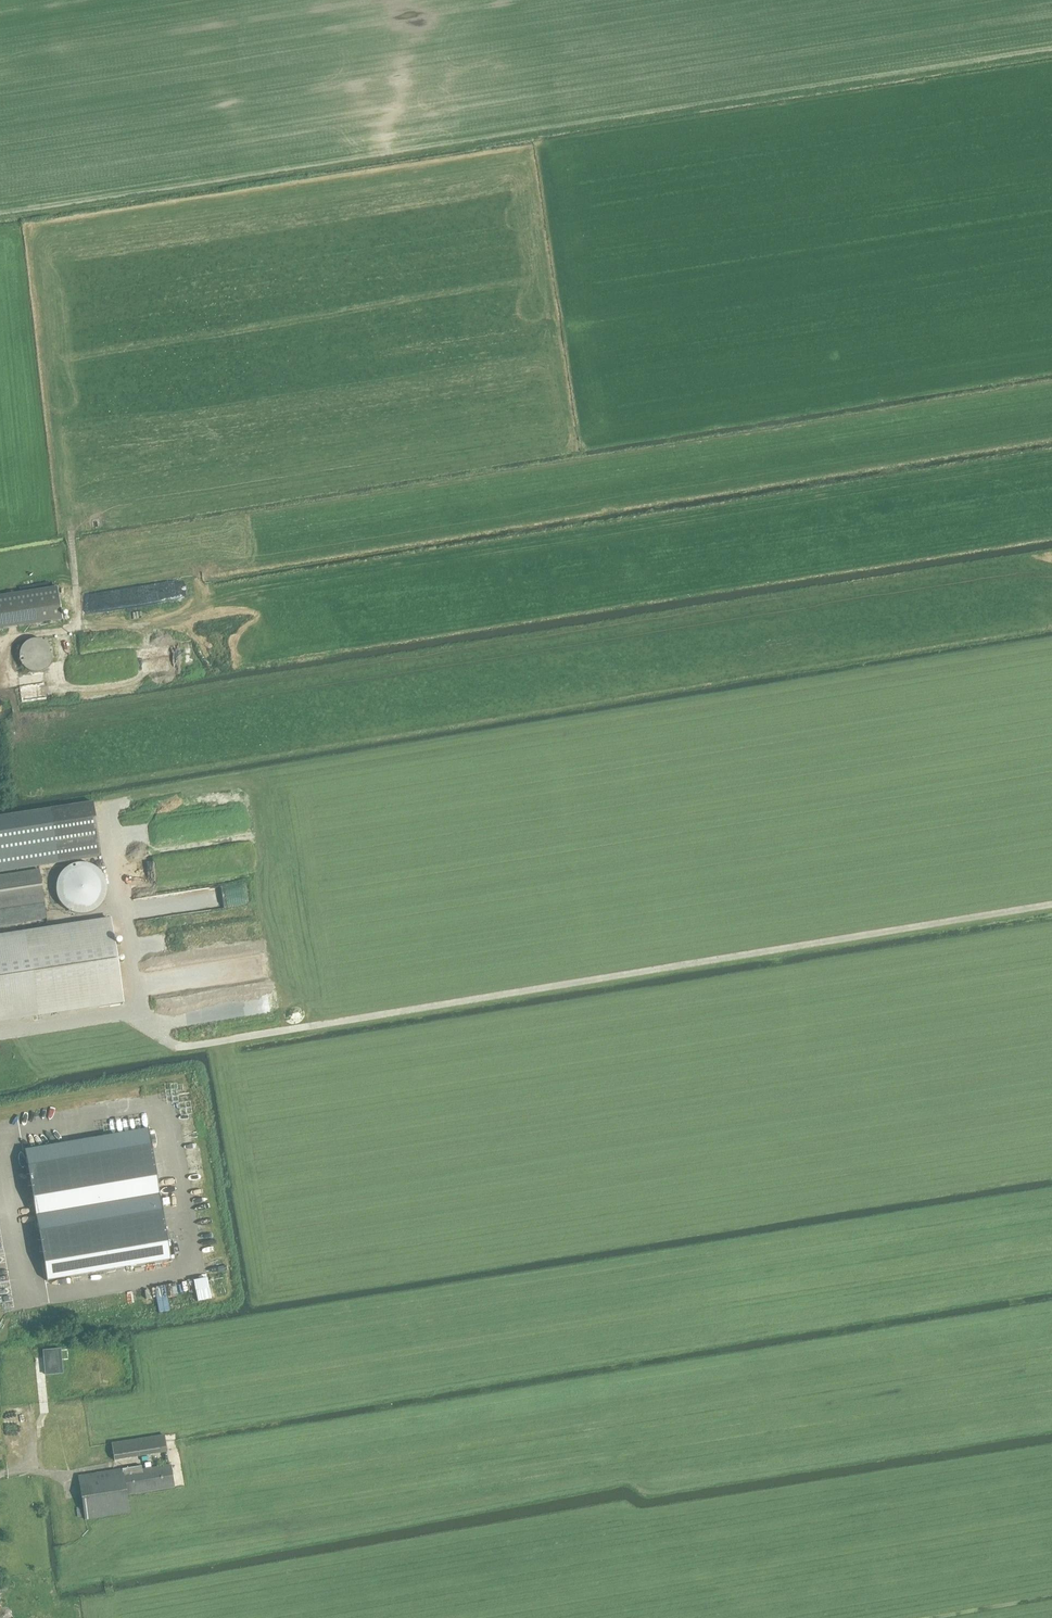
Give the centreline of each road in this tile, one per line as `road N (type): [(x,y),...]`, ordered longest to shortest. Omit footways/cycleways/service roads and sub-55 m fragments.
road 1 (track): [(1051,902),(181,1045),(147,1028),(139,1010)]

